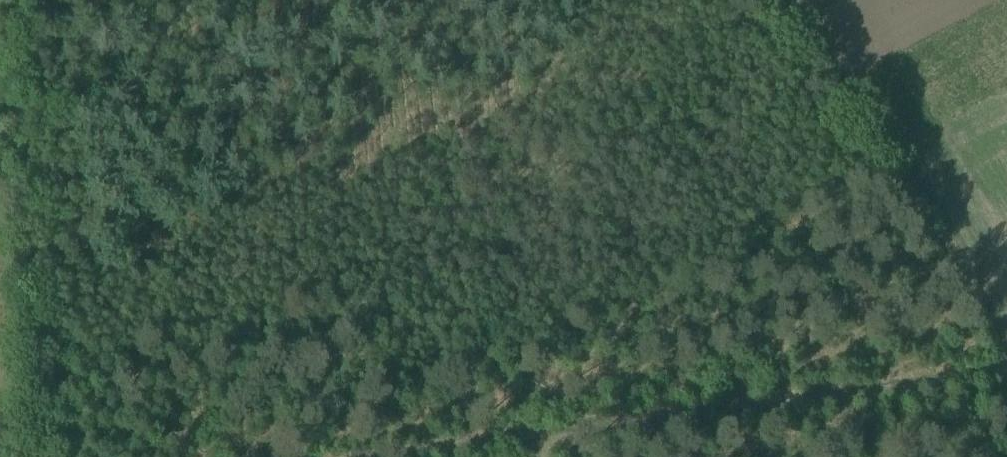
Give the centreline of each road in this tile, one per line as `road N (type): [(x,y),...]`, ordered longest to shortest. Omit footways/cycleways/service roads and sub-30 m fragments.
road 1 (track): [(1006,372),(359,456)]
road 2 (track): [(26,0),(48,456)]
road 3 (track): [(1006,346),(784,0)]

